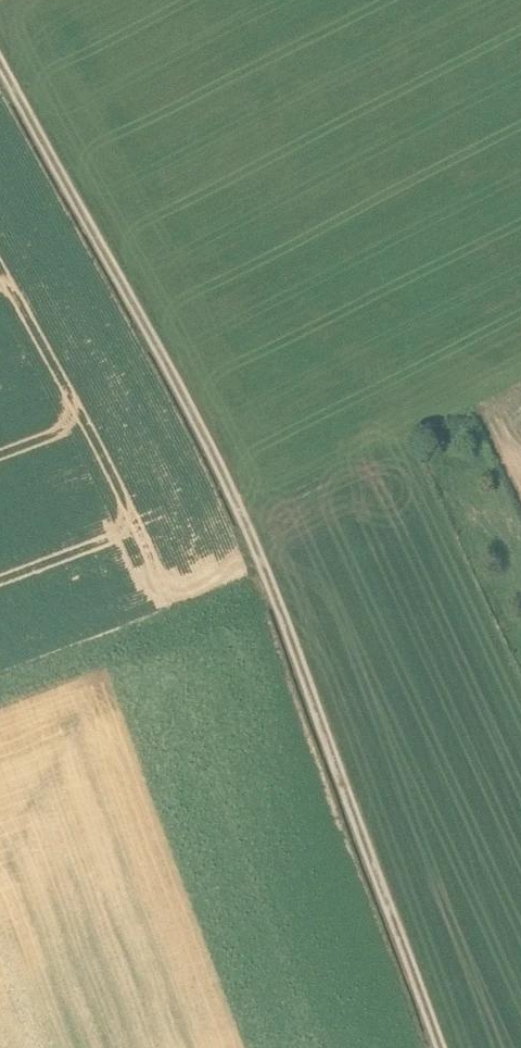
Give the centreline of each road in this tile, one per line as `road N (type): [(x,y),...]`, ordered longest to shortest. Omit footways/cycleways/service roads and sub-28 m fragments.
road 1 (track): [(441,1047),(236,504),(0,64)]

